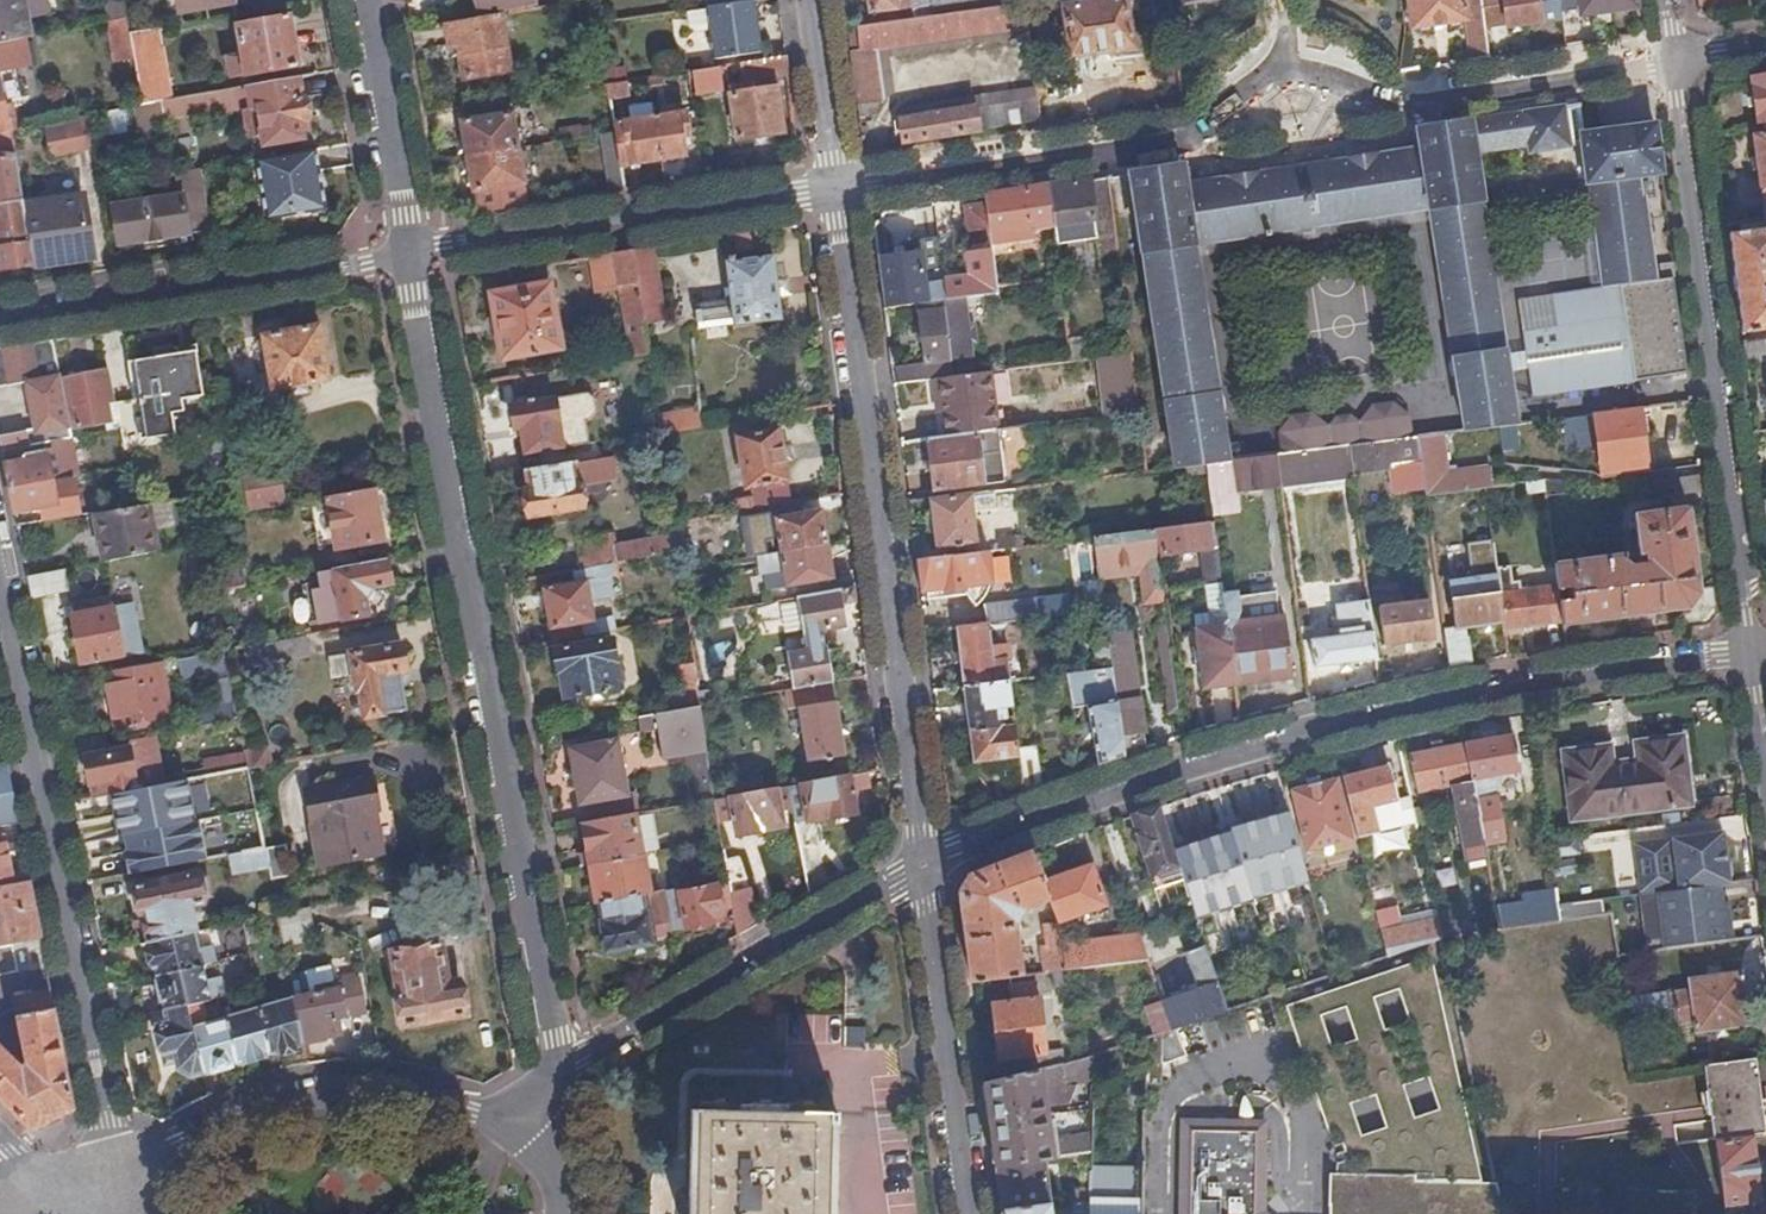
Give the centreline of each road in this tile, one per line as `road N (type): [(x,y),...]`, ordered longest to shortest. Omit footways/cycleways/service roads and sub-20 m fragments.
road 1 (residential): [(1673,65),(1383,106),(1359,68),(1330,52),(1284,46),(1240,66),(1215,100),(1205,137),(840,194)]
road 2 (residential): [(923,870),(1071,810),(1315,729),(1433,702),(1749,653)]
road 3 (residential): [(559,1075),(409,256)]
road 4 (residential): [(840,194),(923,870)]
road 5 (residential): [(0,597),(119,1200)]
road 6 (residential): [(1673,65),(1749,653)]
road 7 (residential): [(840,194),(409,256)]
road 8 (unclassified): [(508,1123),(384,1096),(291,1102),(181,1141),(119,1200)]
road 9 (residential): [(559,1075),(923,870)]
road 10 (residential): [(409,256),(0,322)]
road 11 (residential): [(923,870),(966,1213)]
road 12 (residential): [(409,256),(366,0)]
road 13 (residential): [(813,0),(840,194)]
road 14 (residential): [(1749,653),(1765,773)]

